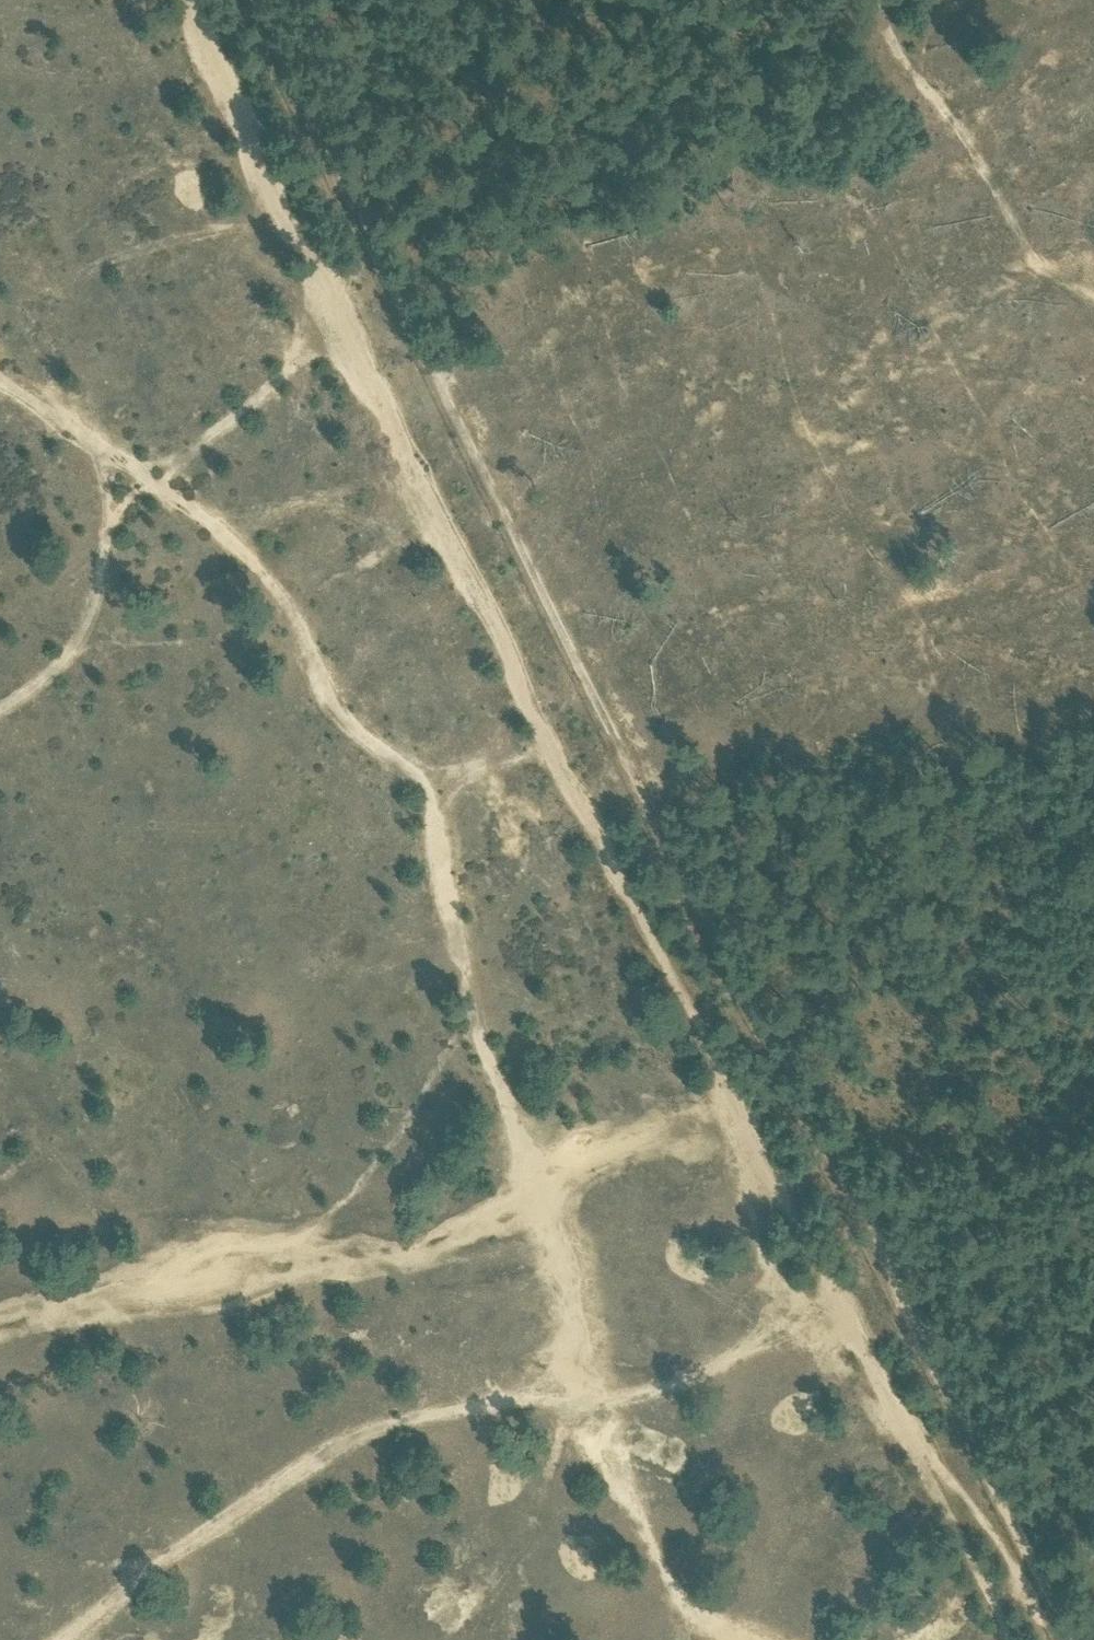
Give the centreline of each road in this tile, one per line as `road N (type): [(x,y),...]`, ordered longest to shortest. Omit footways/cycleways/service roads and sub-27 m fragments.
road 1 (track): [(253,0),(652,817),(1085,1639)]
road 2 (track): [(1008,1639),(571,782),(423,455),(186,0)]
road 3 (track): [(71,1639),(383,1425),(562,1395),(784,1327),(837,1296)]
road 4 (track): [(546,1191),(391,1253),(184,1275),(0,1319)]
road 5 (track): [(0,711),(69,653),(98,603),(109,511),(150,477)]
road 6 (track): [(734,1090),(641,1133),(546,1191)]
road 7 (track): [(150,477),(76,430),(40,391),(0,372)]

